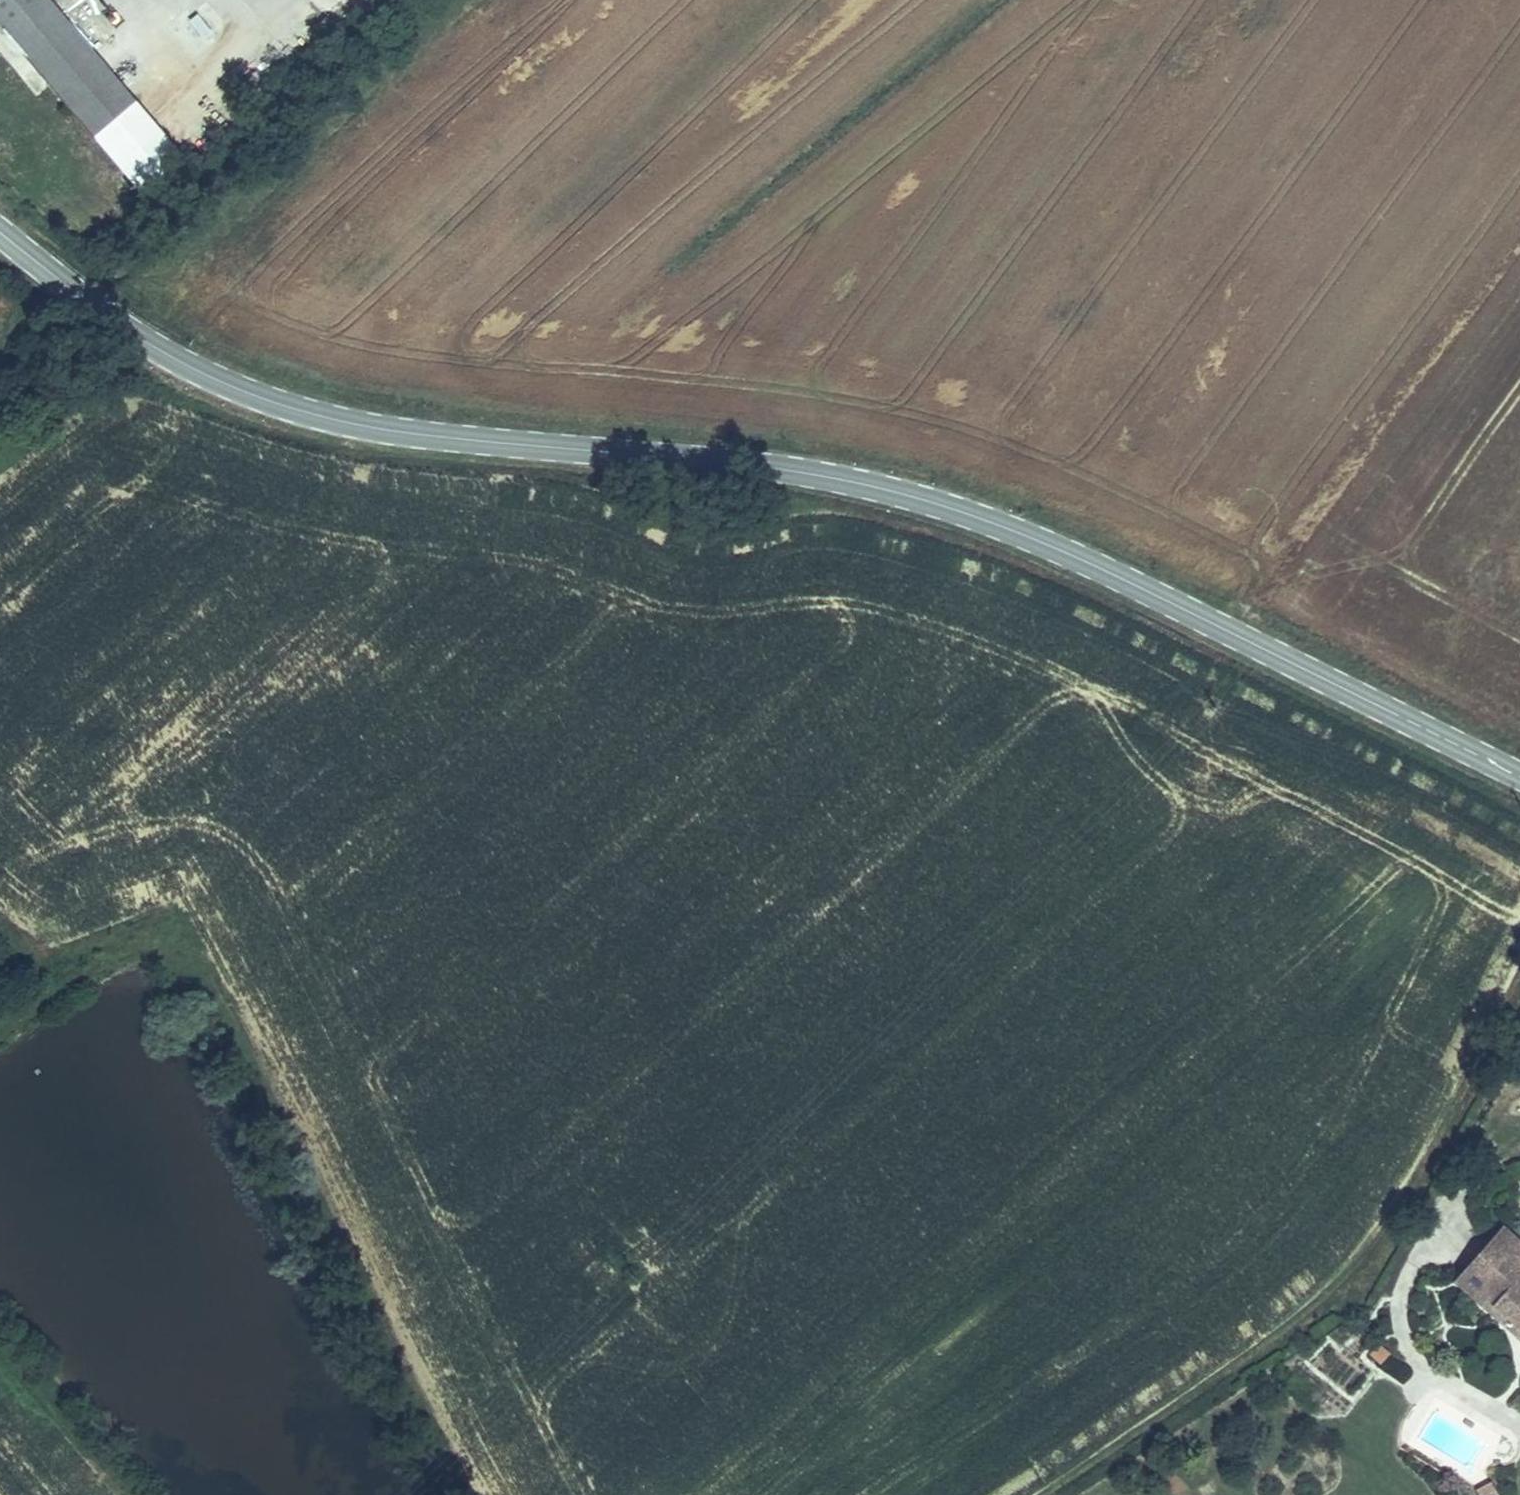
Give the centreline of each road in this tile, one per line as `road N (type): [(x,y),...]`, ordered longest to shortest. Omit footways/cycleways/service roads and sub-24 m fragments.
road 1 (secondary): [(1519,771),(1059,547),(946,503),(764,466),(354,424),(246,392),(116,323),(0,234)]

